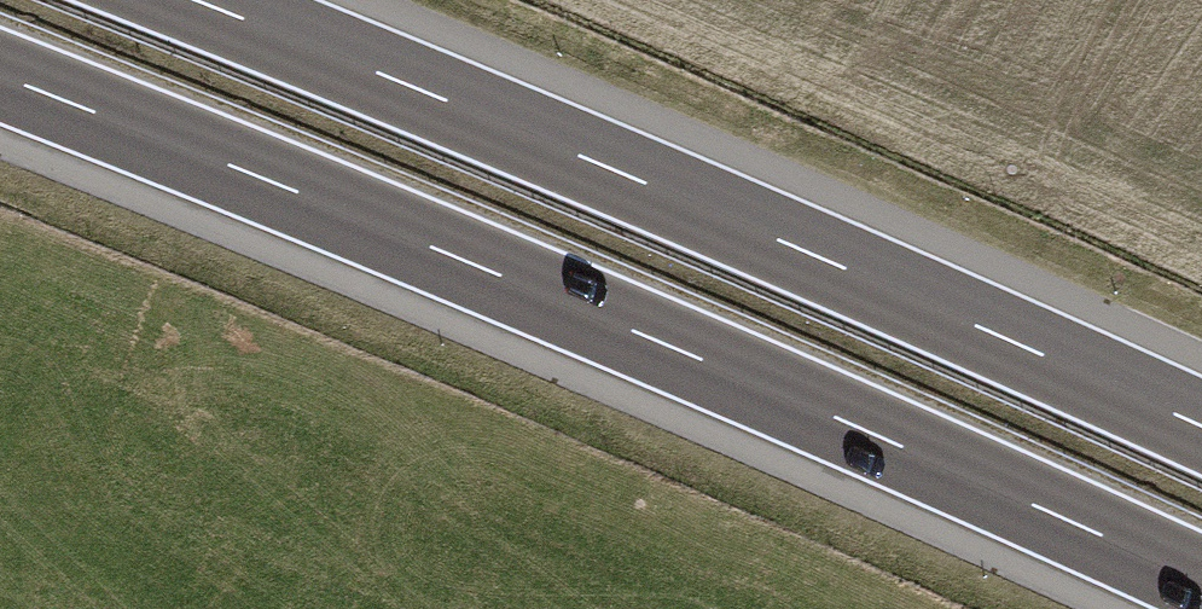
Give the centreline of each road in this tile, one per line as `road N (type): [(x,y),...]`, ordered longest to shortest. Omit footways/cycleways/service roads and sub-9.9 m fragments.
road 1 (motorway): [(0,77),(440,252),(1201,584)]
road 2 (motorway): [(1201,424),(666,188),(198,0)]

